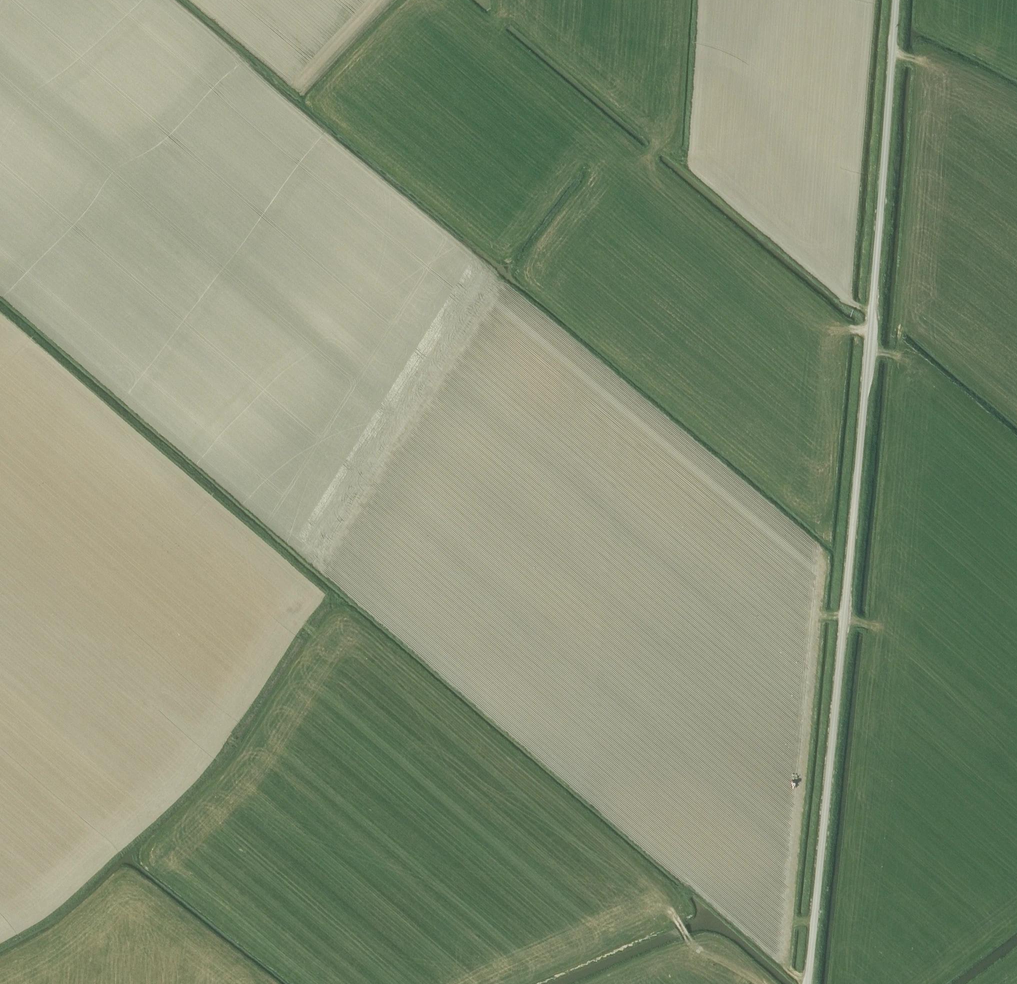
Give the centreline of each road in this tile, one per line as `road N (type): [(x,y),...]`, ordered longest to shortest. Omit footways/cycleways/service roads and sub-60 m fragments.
road 1 (unclassified): [(808,983),(896,0)]

